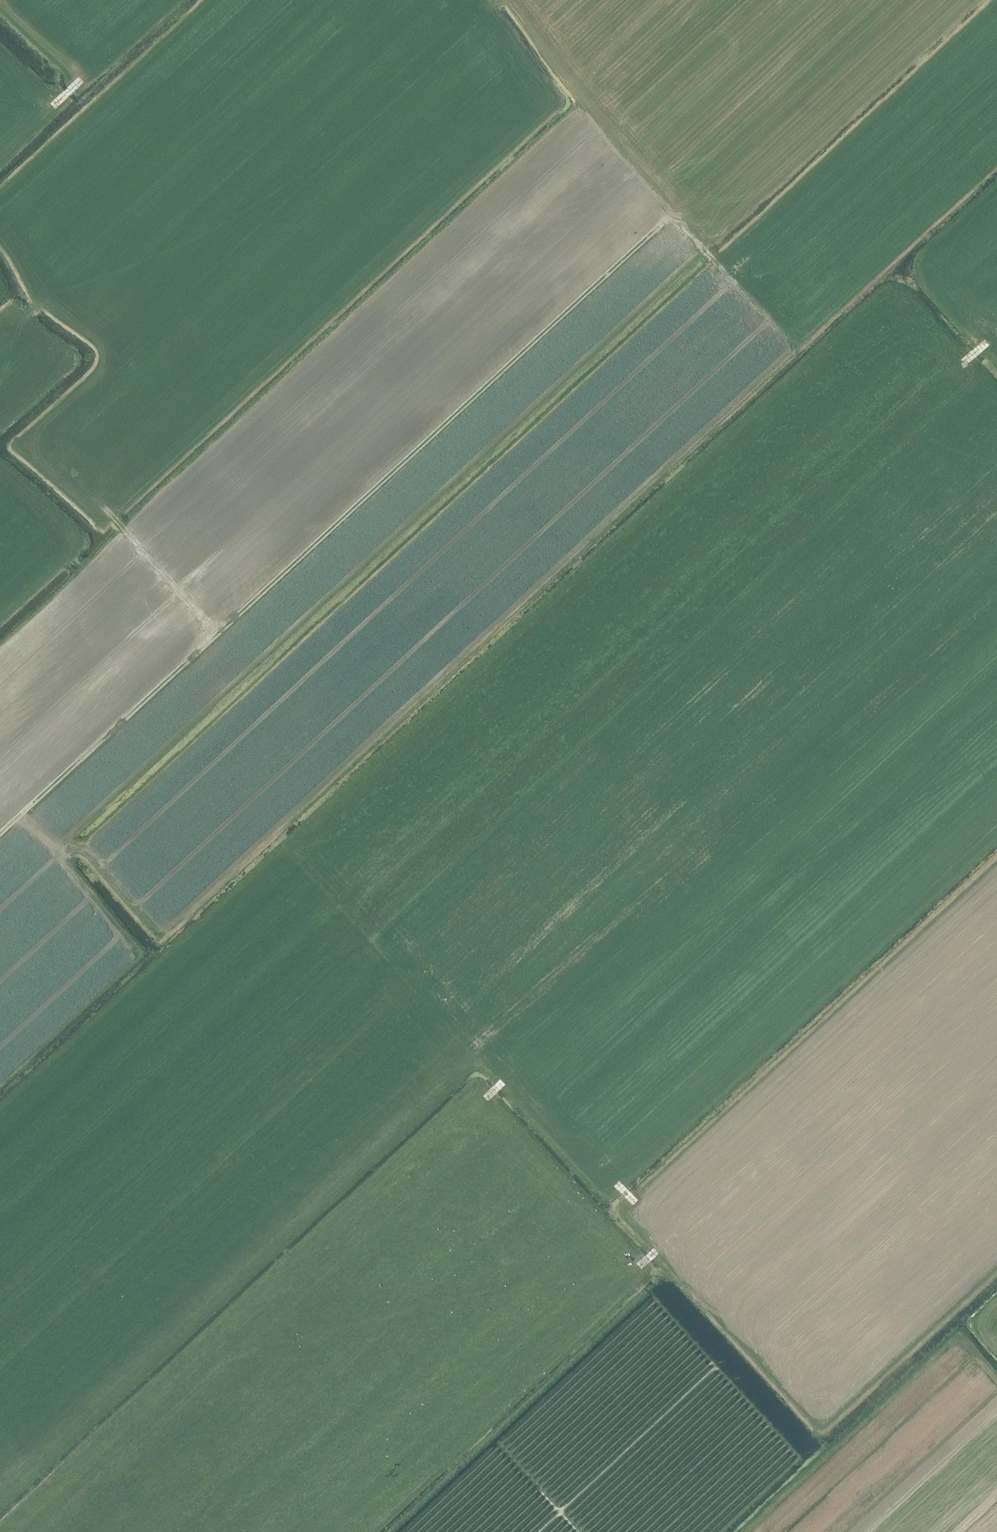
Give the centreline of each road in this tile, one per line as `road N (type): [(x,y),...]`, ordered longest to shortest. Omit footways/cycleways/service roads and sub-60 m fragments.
road 1 (track): [(647,237),(0,833)]

